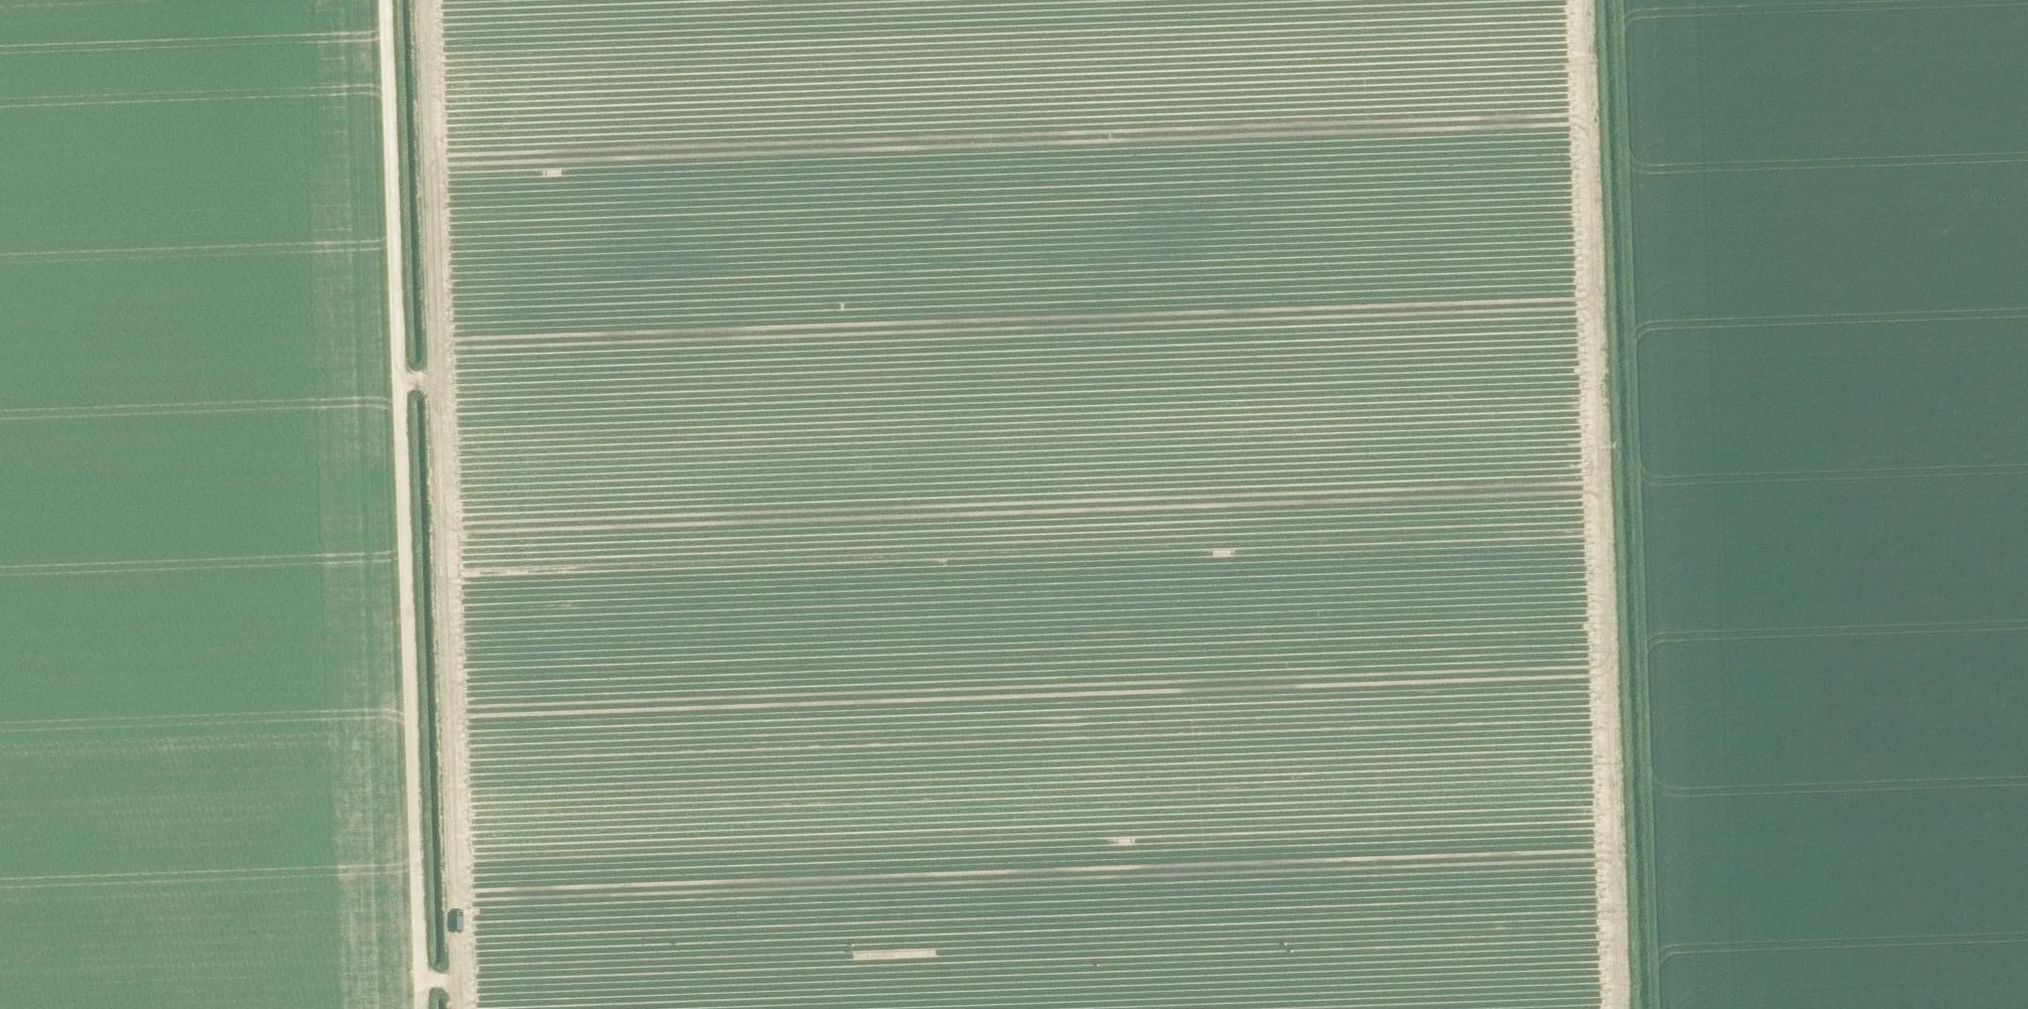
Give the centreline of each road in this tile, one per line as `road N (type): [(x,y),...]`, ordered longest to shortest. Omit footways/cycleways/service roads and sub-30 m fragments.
road 1 (track): [(418,990),(381,0)]

